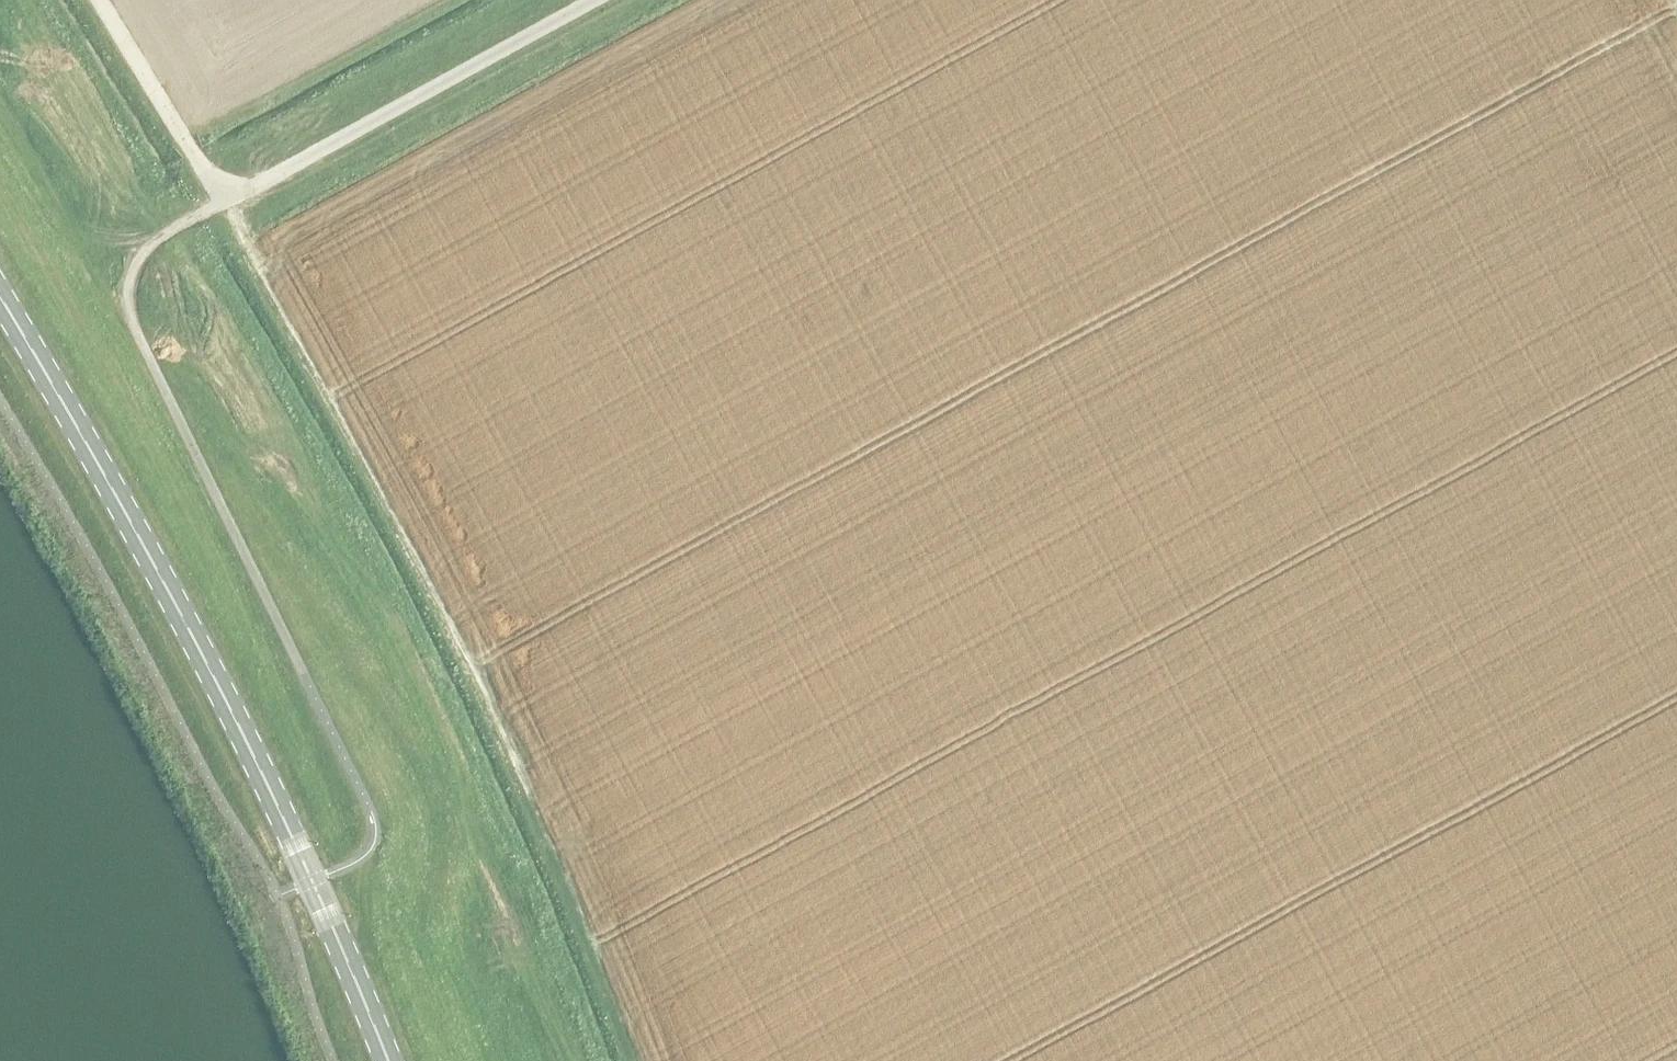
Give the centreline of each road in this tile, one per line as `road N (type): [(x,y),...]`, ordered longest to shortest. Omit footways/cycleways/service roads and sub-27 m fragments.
road 1 (secondary): [(386,1060),(235,727),(0,302)]

